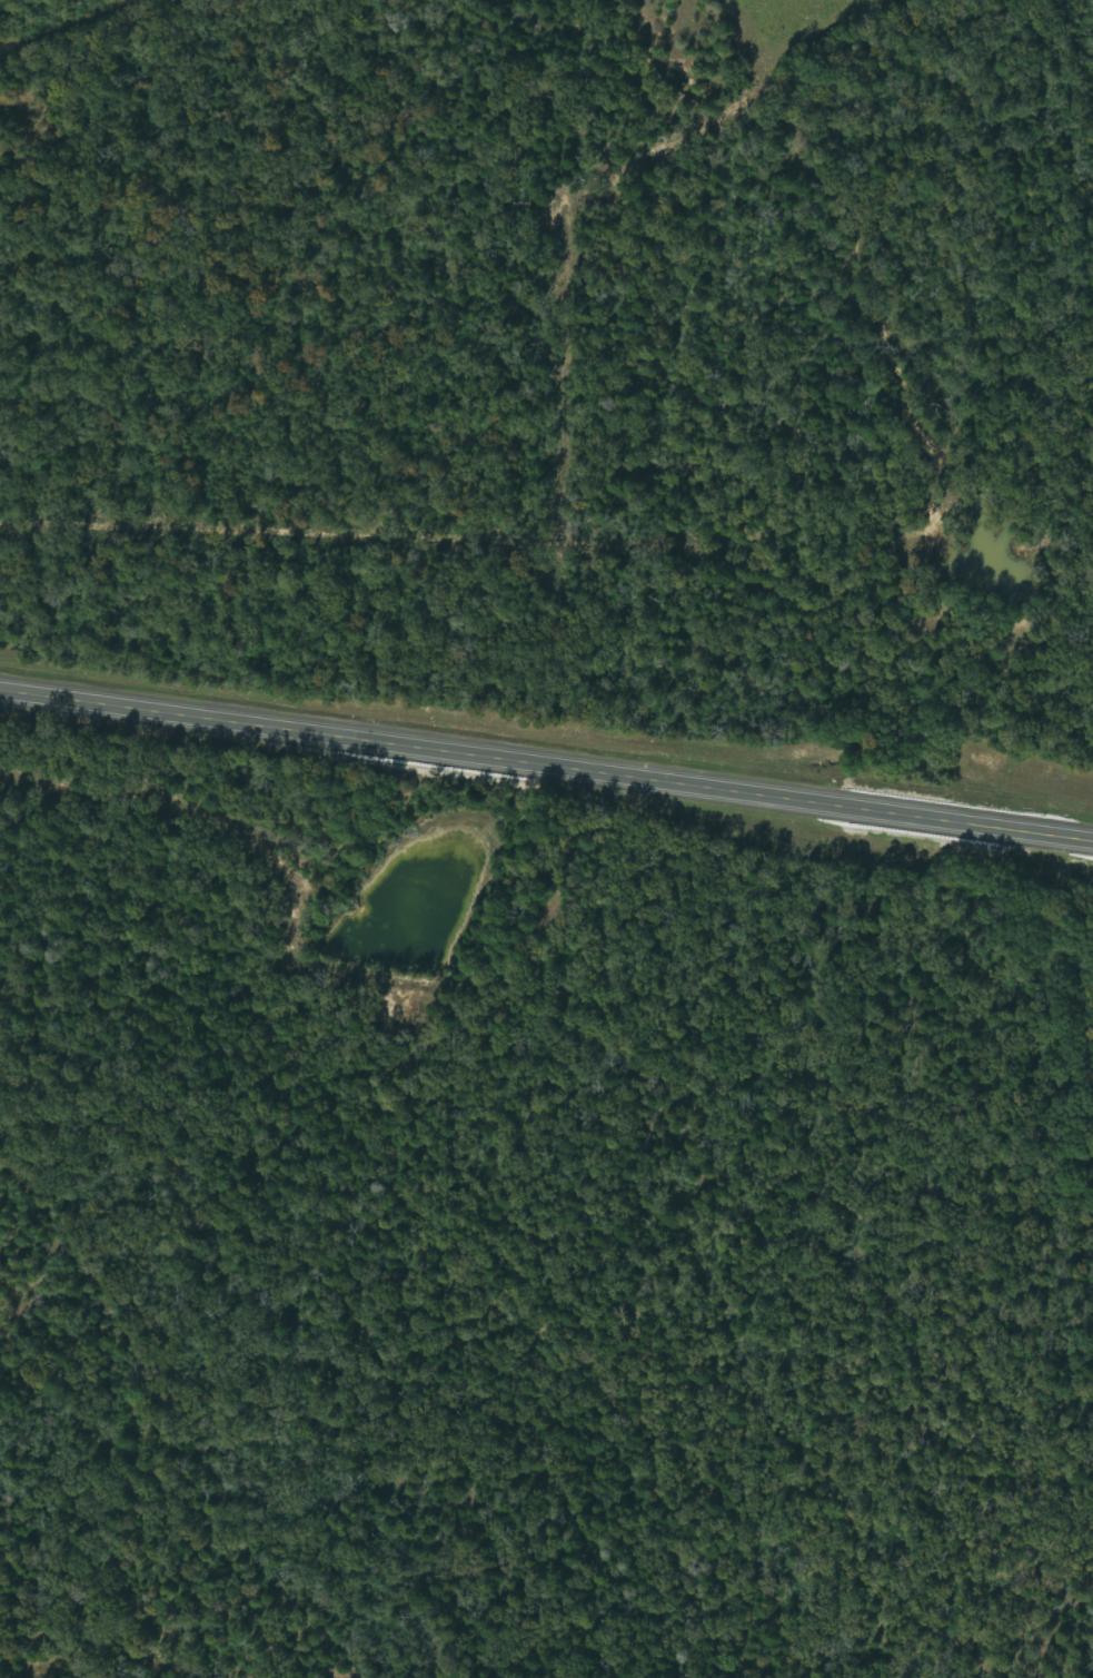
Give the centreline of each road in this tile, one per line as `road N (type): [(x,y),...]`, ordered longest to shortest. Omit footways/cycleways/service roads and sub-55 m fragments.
road 1 (primary): [(1092,847),(0,699)]

